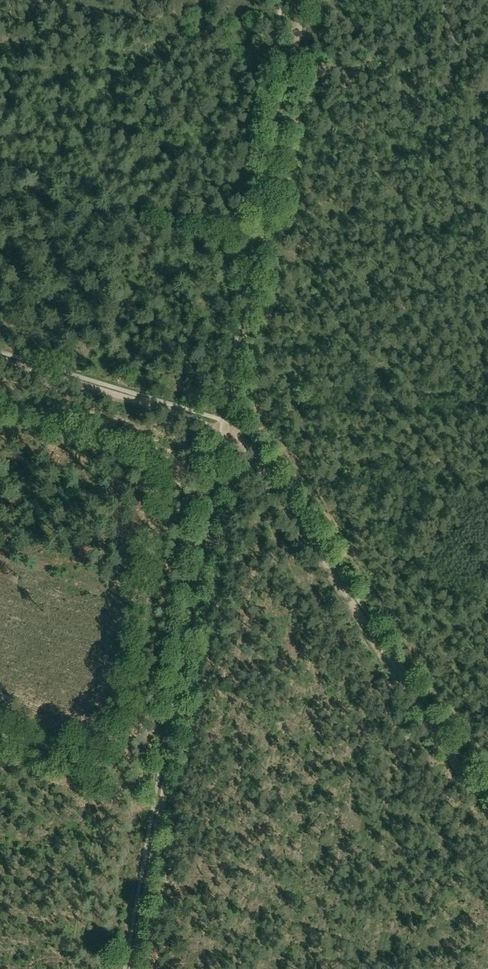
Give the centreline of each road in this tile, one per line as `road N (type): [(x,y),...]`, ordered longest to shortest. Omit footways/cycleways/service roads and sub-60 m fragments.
road 1 (track): [(132,968),(229,430)]
road 2 (track): [(185,459),(84,968)]
road 3 (track): [(487,801),(255,444),(229,430)]
road 4 (track): [(229,430),(294,60)]
road 5 (track): [(229,430),(0,358)]
road 6 (track): [(294,60),(446,88)]

